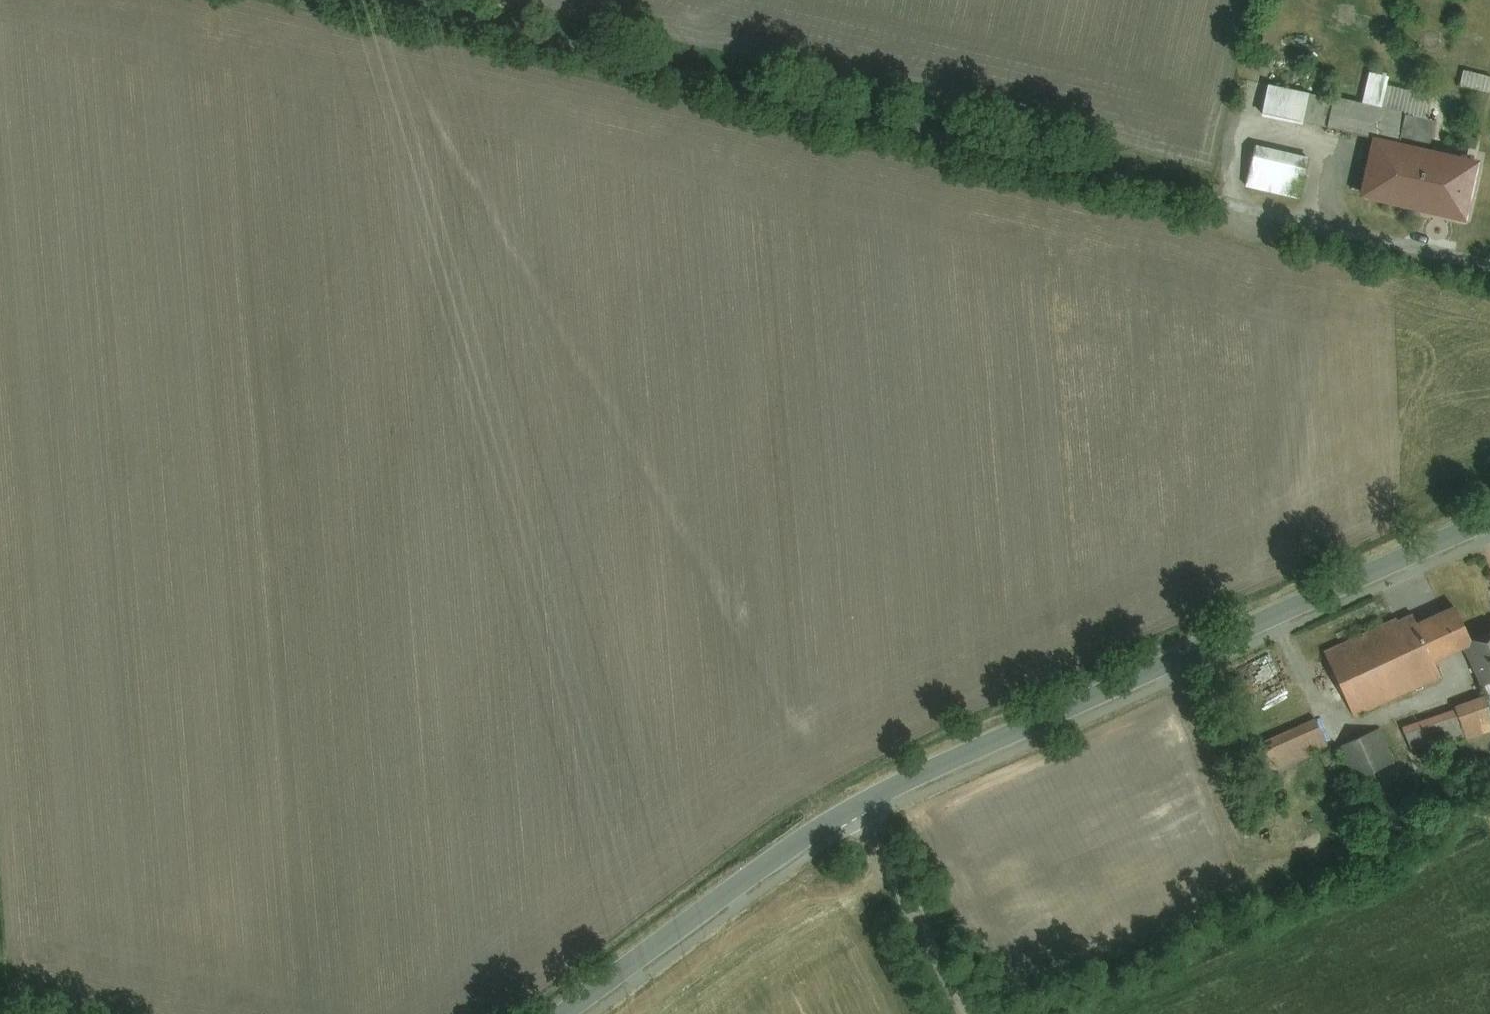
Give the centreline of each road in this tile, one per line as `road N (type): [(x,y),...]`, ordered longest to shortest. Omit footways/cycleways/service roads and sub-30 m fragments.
road 1 (residential): [(387,0),(1489,260)]
road 2 (tertiary): [(564,1013),(795,844),(883,793),(1489,518)]

